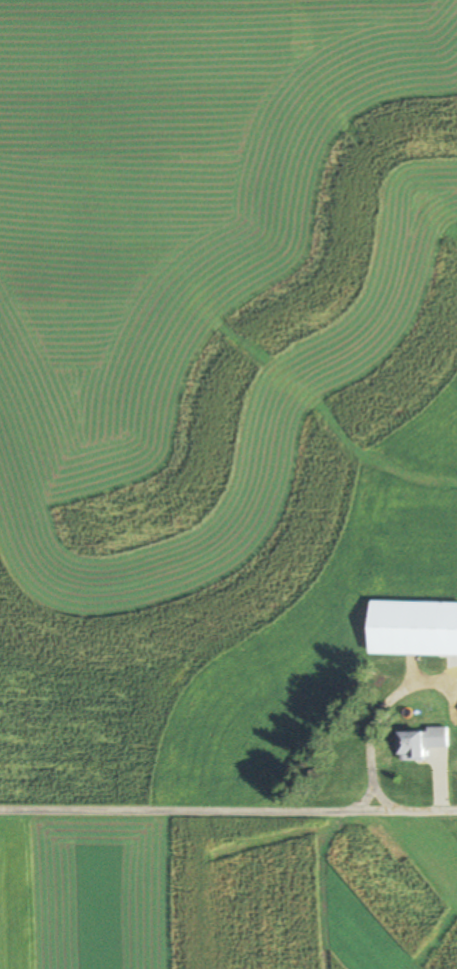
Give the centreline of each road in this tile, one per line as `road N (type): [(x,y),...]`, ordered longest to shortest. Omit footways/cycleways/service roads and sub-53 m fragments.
road 1 (residential): [(0,809),(353,810),(372,786),(372,720),(393,696),(456,672)]

